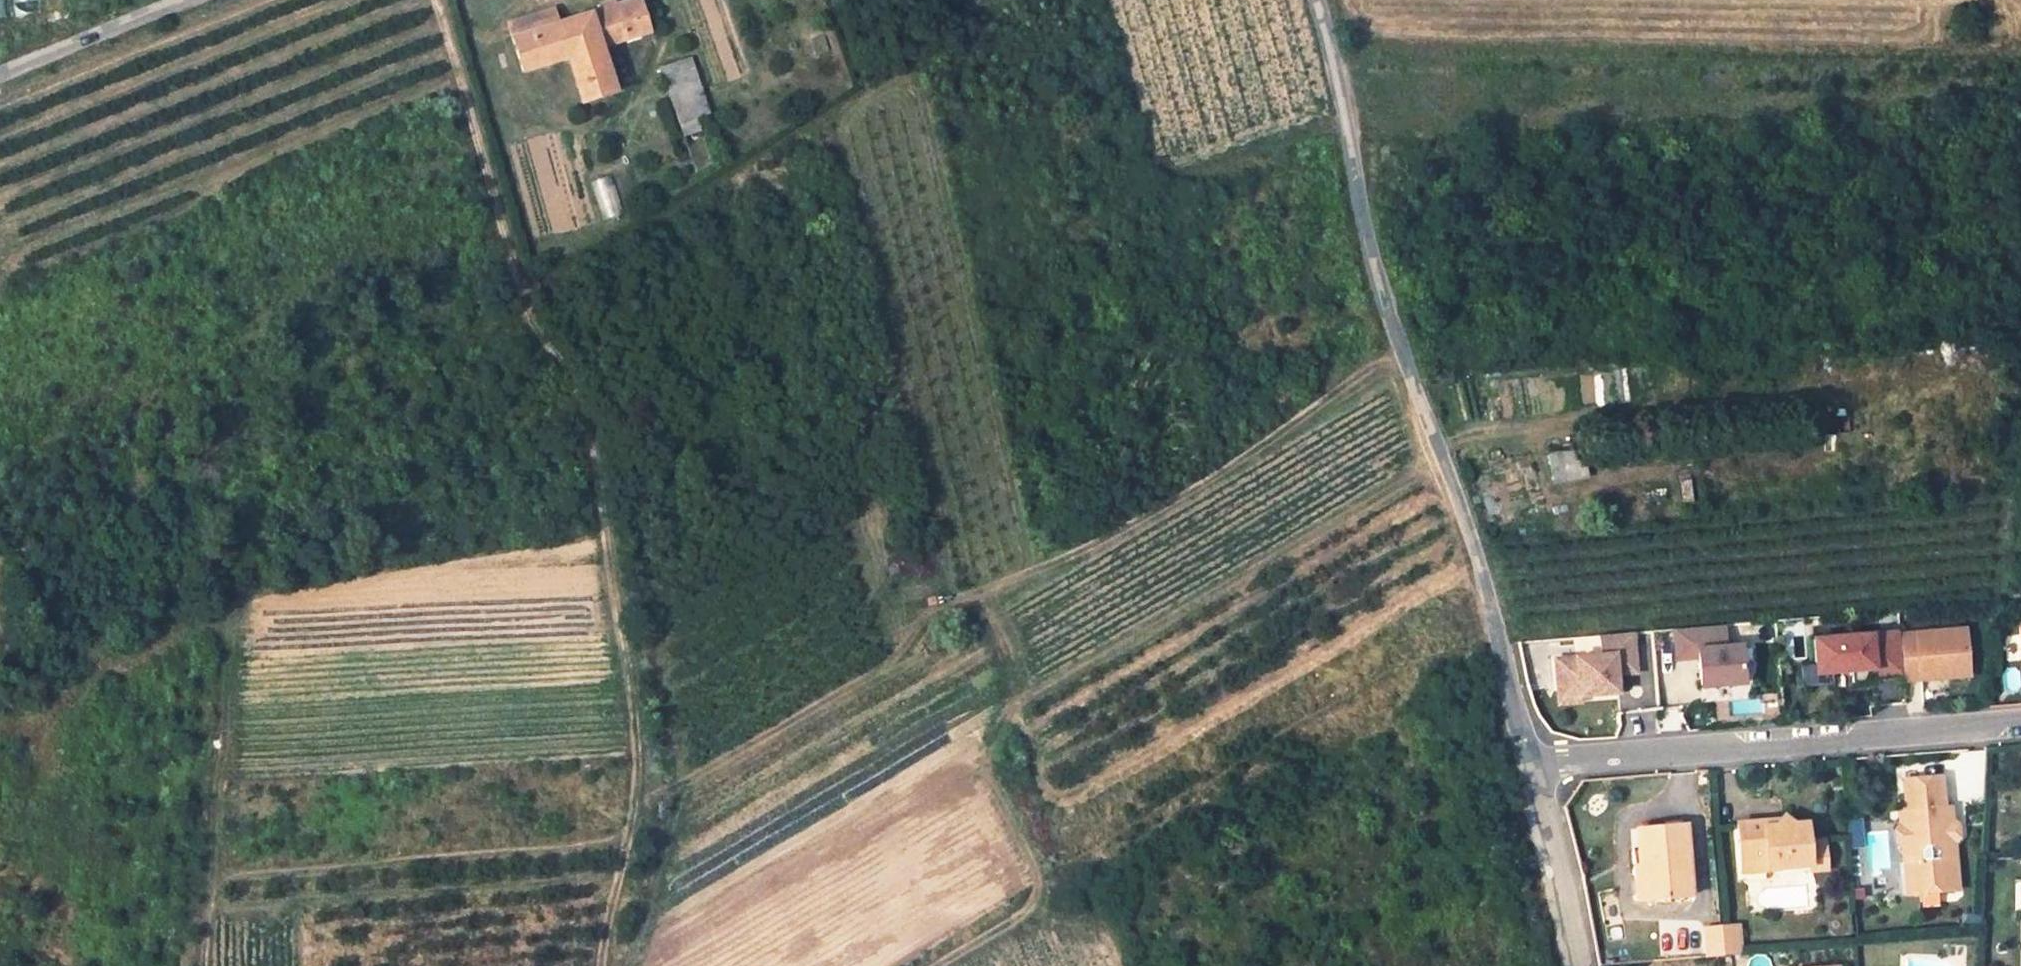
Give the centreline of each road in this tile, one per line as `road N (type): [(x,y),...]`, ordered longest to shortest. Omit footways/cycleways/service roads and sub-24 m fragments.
road 1 (track): [(602,965),(636,785),(632,702),(578,412),(563,366),(520,299),(437,0)]
road 2 (unclassified): [(1530,764),(1485,590),(1362,228),(1321,0)]
road 3 (residential): [(2020,723),(1530,764)]
road 4 (unclassified): [(206,0),(0,83)]
road 5 (residential): [(1530,764),(1574,965)]

